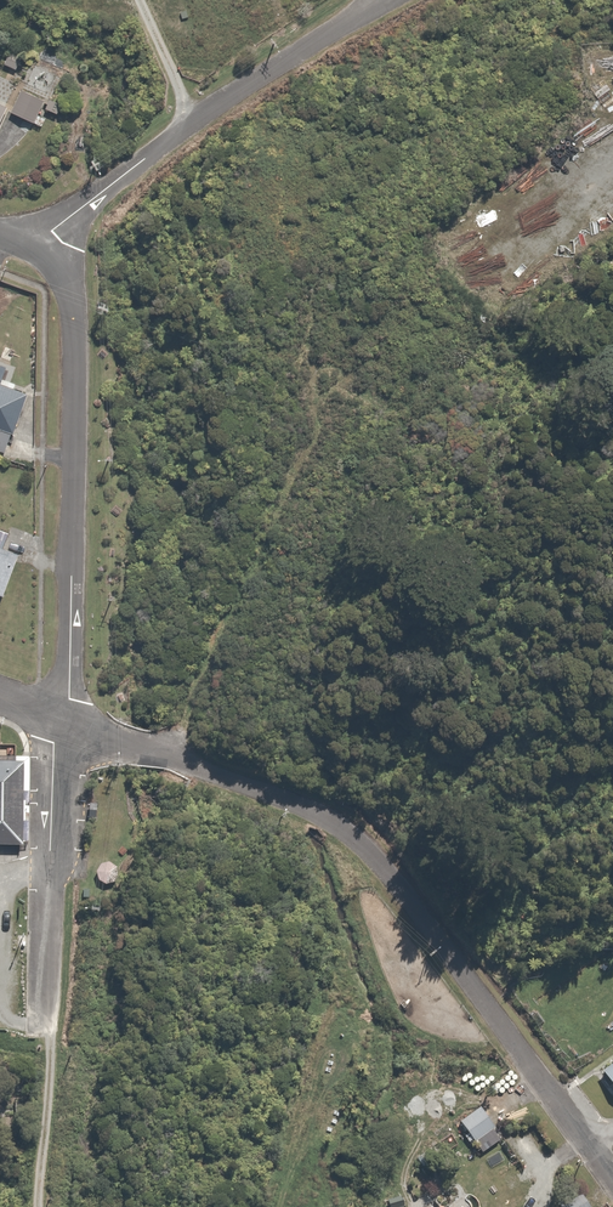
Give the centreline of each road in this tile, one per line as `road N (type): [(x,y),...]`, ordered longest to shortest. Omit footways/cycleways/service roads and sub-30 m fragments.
road 1 (residential): [(65,724),(184,761),(343,829),(385,870),(612,1175)]
road 2 (residential): [(65,724),(72,700),(77,336),(62,272),(40,251)]
road 3 (unclassified): [(40,251),(199,118),(391,0)]
road 4 (residential): [(48,997),(55,776),(65,724)]

